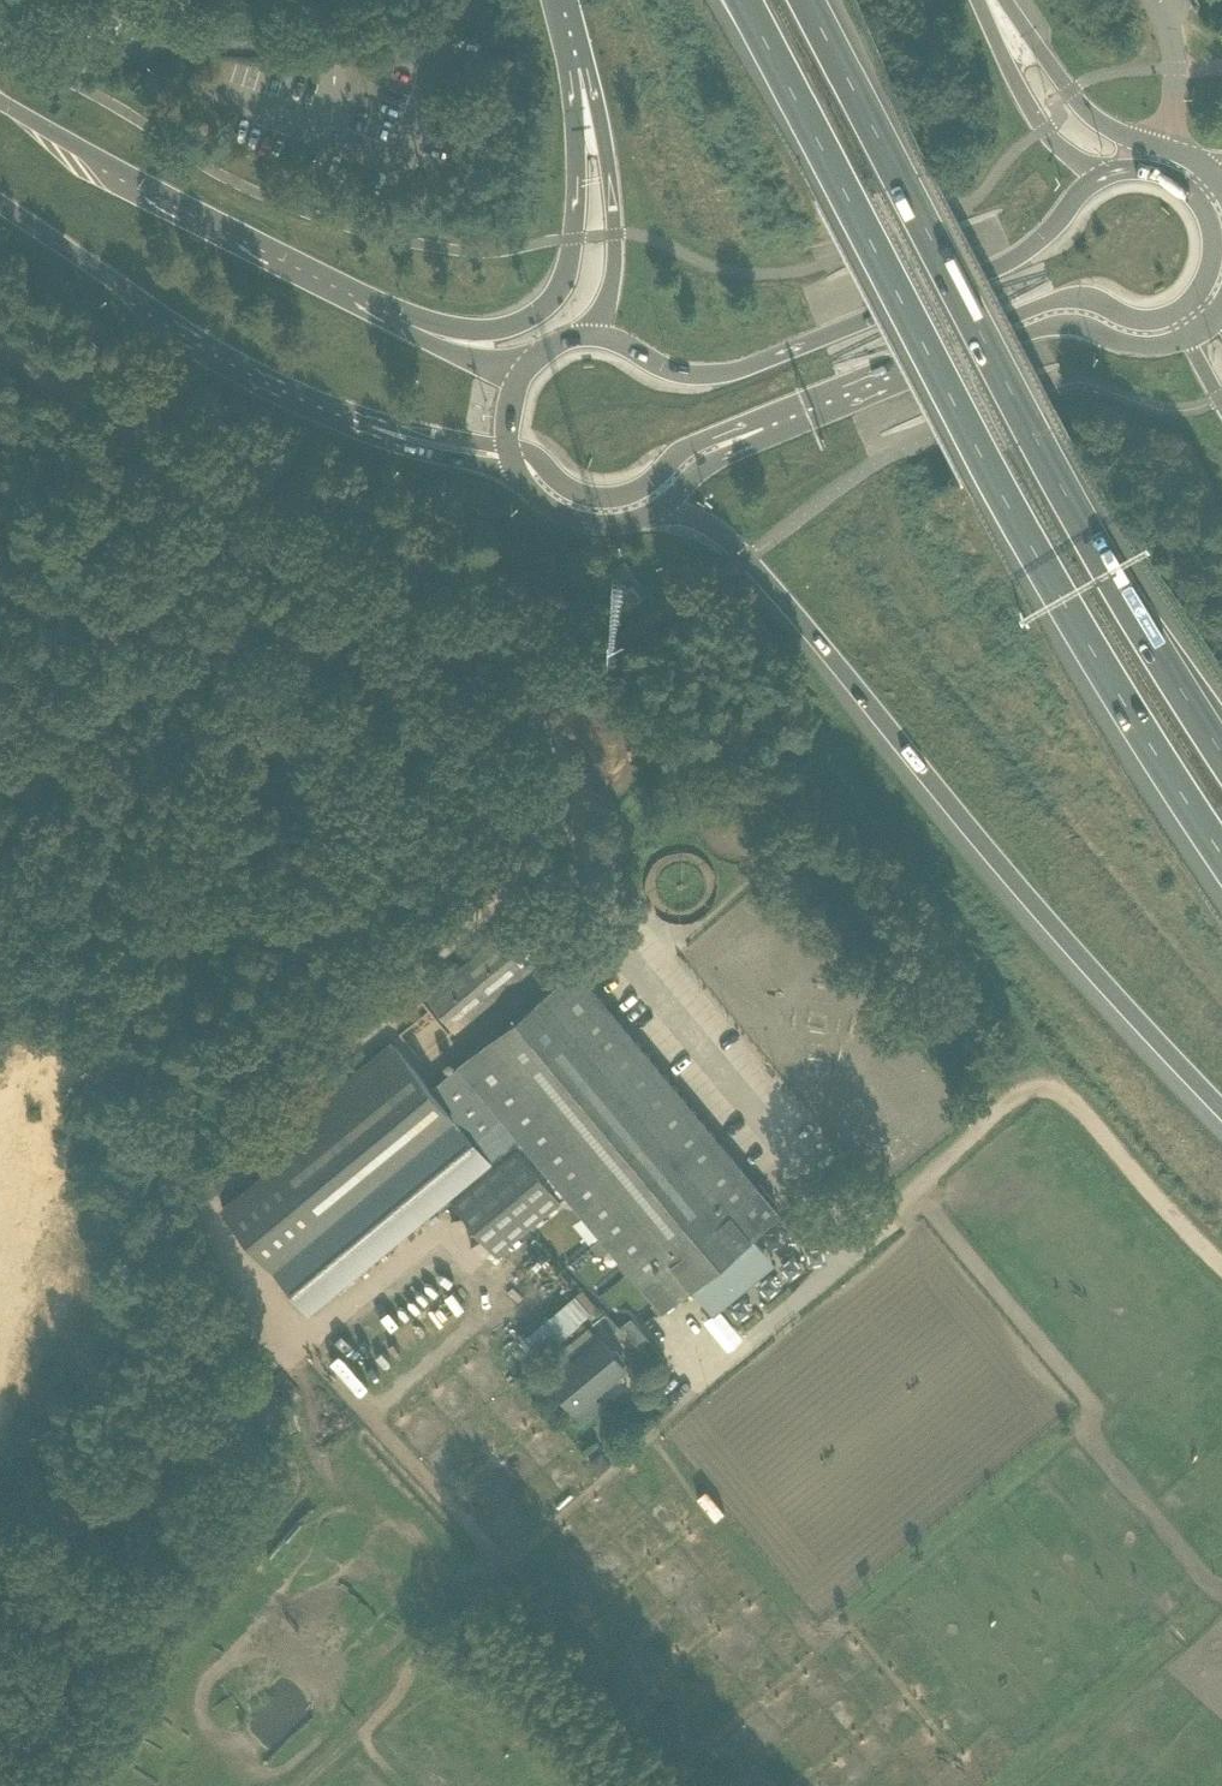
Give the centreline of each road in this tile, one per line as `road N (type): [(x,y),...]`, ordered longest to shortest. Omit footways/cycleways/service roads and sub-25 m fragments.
road 1 (track): [(579,821),(539,826),(478,804),(435,805),(310,868),(211,951),(170,1018),(156,1084),(156,1233),(142,1310),(142,1380),(100,1488),(77,1522),(49,1547),(0,1564)]
road 2 (motorway): [(740,0),(982,460),(1221,855)]
road 3 (motorway): [(1221,756),(1034,436),(807,0)]
road 4 (motorway): [(657,512),(713,528),(747,559),(1042,908),(1221,1105)]
road 5 (primary): [(1102,174),(1011,262),(726,373),(679,372),(625,344),(590,336)]
road 6 (unclassified): [(0,349),(203,468),(352,508),(400,552),(456,648)]
road 7 (primary): [(432,324),(90,156),(0,103)]
road 8 (primary): [(0,204),(241,361),(365,416)]
road 9 (motorway): [(587,66),(573,238),(551,301),(486,331),(432,324)]
road 10 (track): [(184,525),(113,679),(0,838)]
road 11 (primary): [(508,446),(535,455),(574,493),(612,497),(644,486),(678,452),(712,435),(761,428)]
road 12 (motorway): [(587,66),(614,234),(610,291),(590,336)]
road 13 (primary): [(925,363),(965,335),(1053,299),(1095,299),(1137,320),(1179,310)]
road 14 (primary): [(925,363),(978,355),(1059,325),(1143,347),(1187,340)]
road 15 (track): [(1221,1264),(1065,1095)]
road 16 (motorway): [(1102,174),(1044,129),(998,46),(987,0)]
road 17 (unclassified): [(579,821),(535,743),(456,648)]
road 18 (motorway): [(1127,136),(1084,108),(1004,0)]
road 19 (primary): [(761,428),(925,363)]
road 20 (primary): [(365,416),(405,447),(514,474)]
road 21 (primary): [(514,474),(547,506),(584,523),(625,524),(657,512)]
road 22 (primary): [(365,416),(508,446)]
road 23 (unclassified): [(160,22),(144,49),(124,56),(89,49),(41,18)]
road 24 (primary): [(1179,310),(1206,281),(1214,241),(1187,187)]
road 25 (primary): [(657,512),(761,428)]

